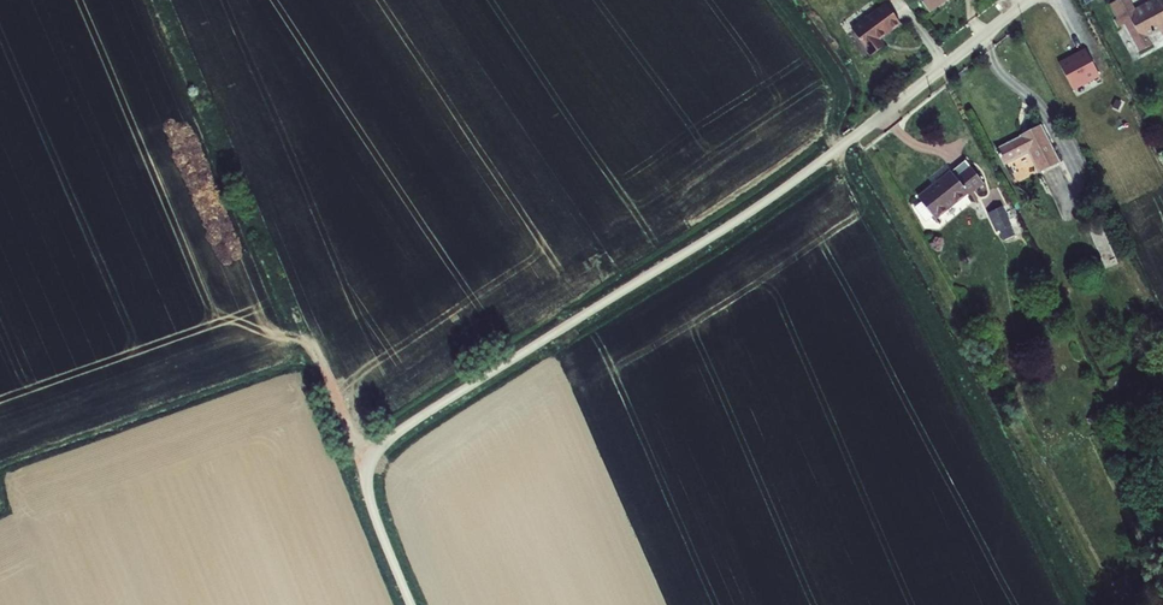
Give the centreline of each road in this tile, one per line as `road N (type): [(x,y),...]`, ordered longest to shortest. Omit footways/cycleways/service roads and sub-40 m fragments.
road 1 (unclassified): [(386,441),(763,205),(1030,0)]
road 2 (track): [(412,604),(371,497),(372,458),(386,441)]

